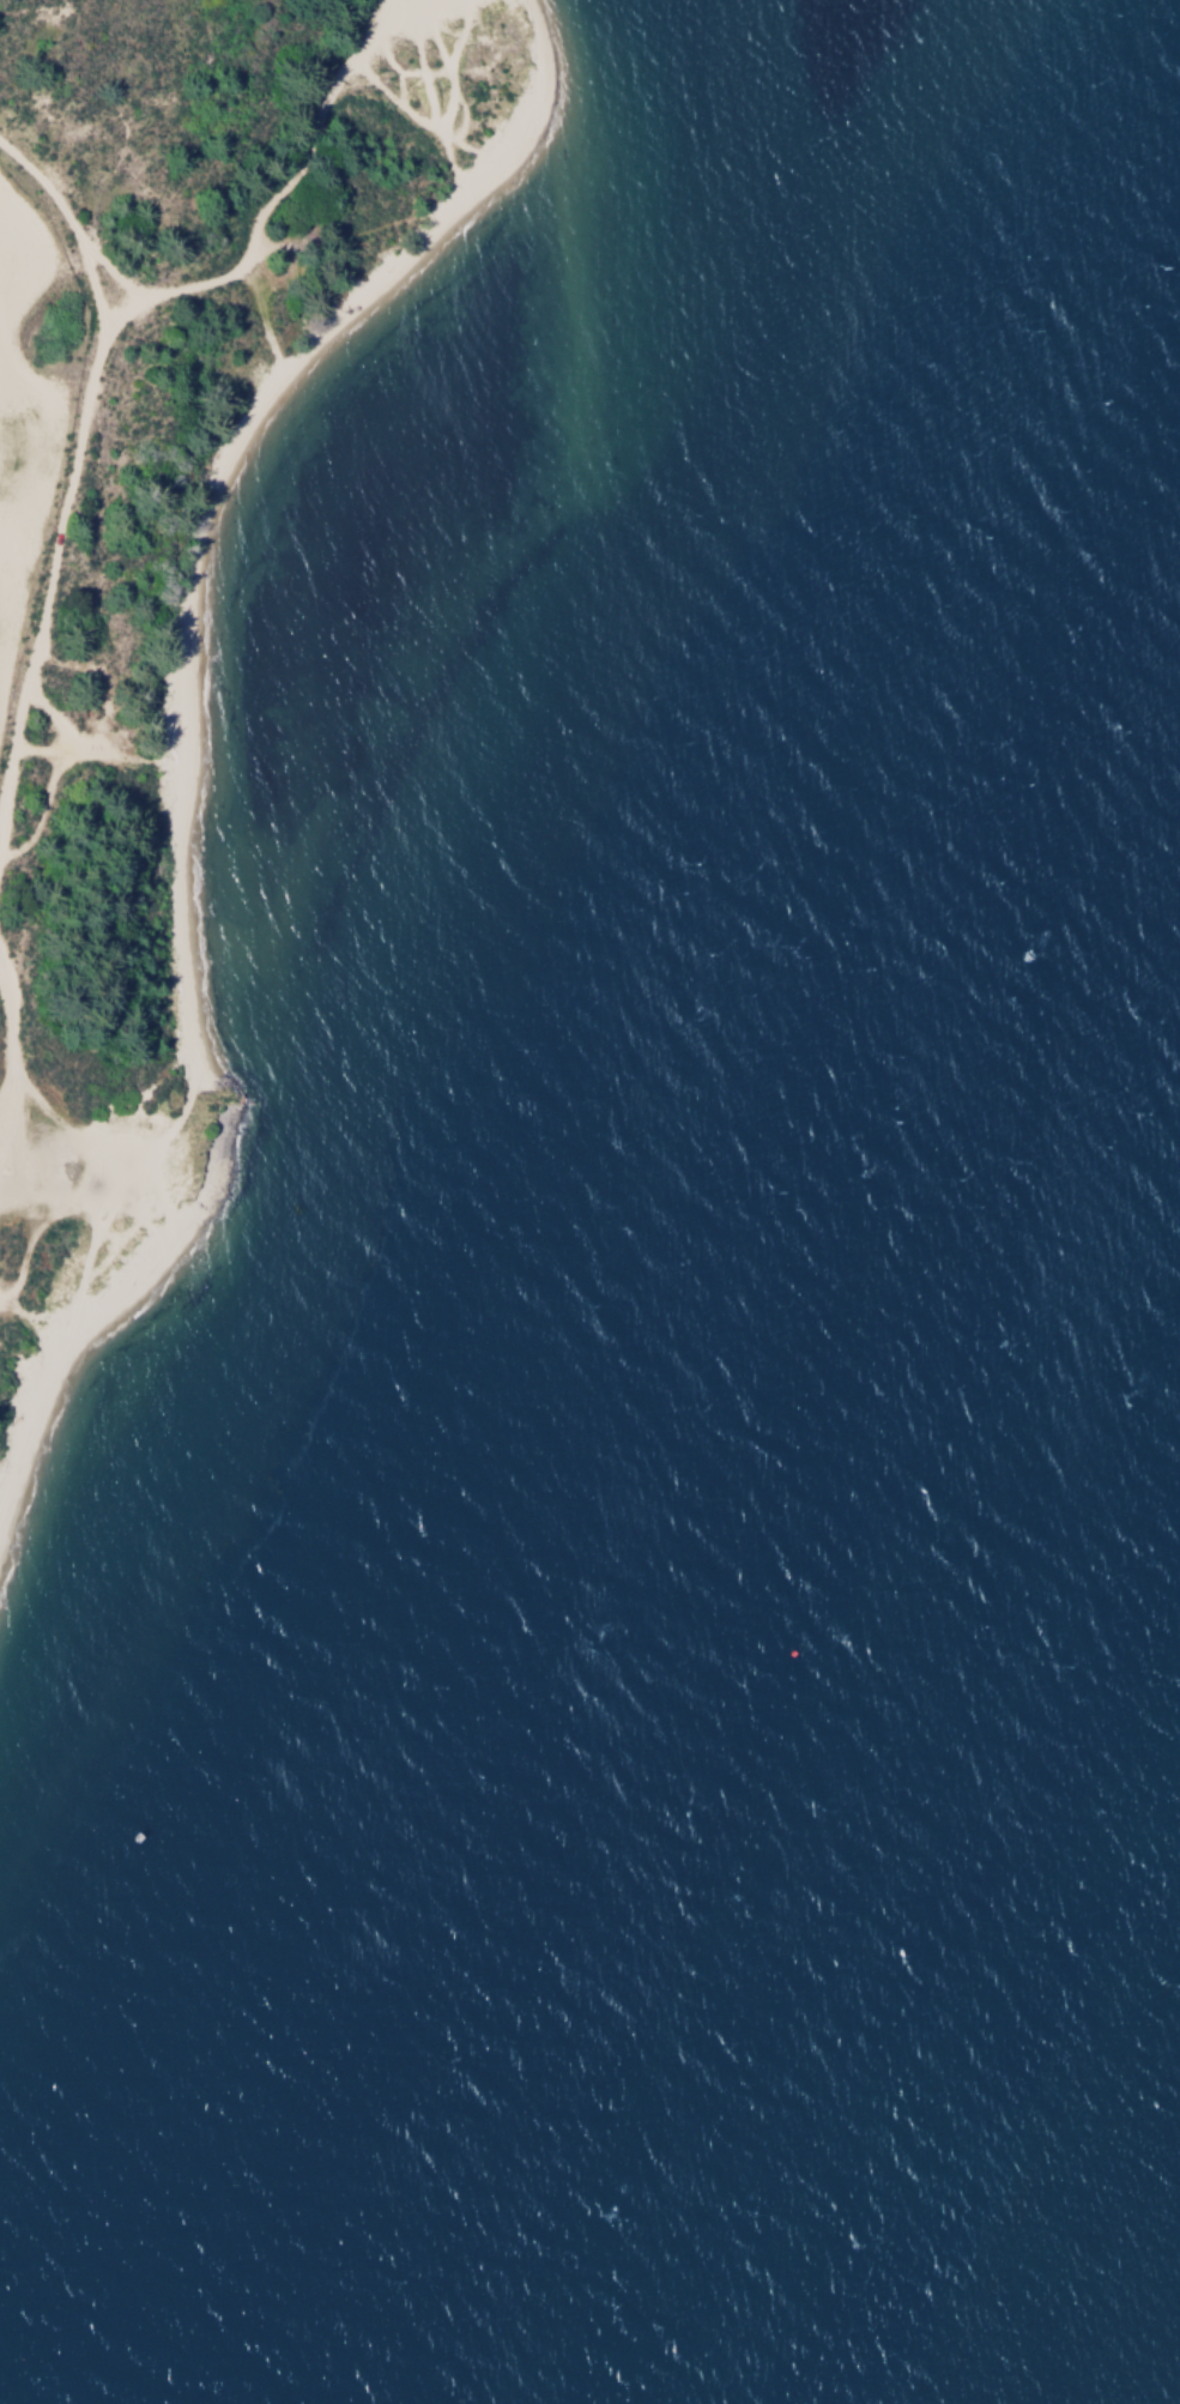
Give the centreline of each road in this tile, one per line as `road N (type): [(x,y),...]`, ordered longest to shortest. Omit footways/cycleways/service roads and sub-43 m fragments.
road 1 (track): [(0,176),(47,223),(85,338),(0,745)]
road 2 (track): [(85,338),(132,301),(217,278),(255,232),(316,91),(389,23)]

